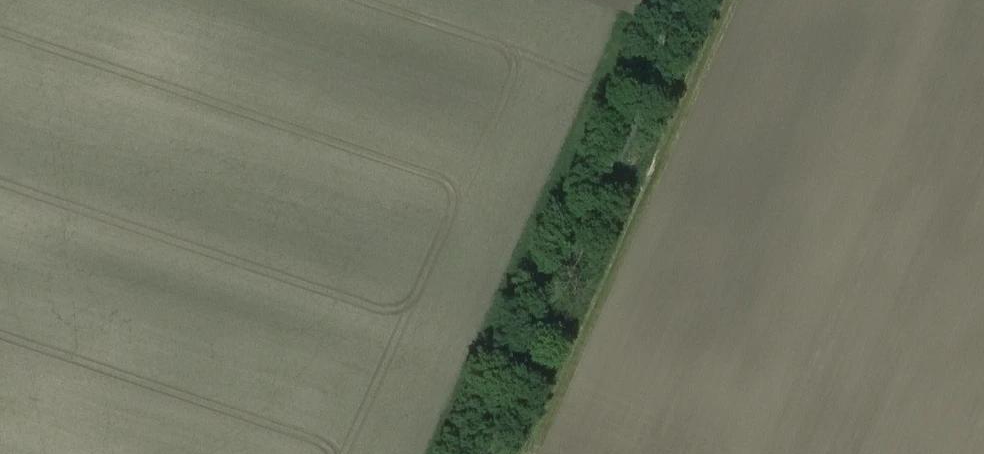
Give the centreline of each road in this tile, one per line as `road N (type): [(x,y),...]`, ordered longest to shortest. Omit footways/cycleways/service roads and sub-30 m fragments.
road 1 (unclassified): [(687,0),(486,453)]

